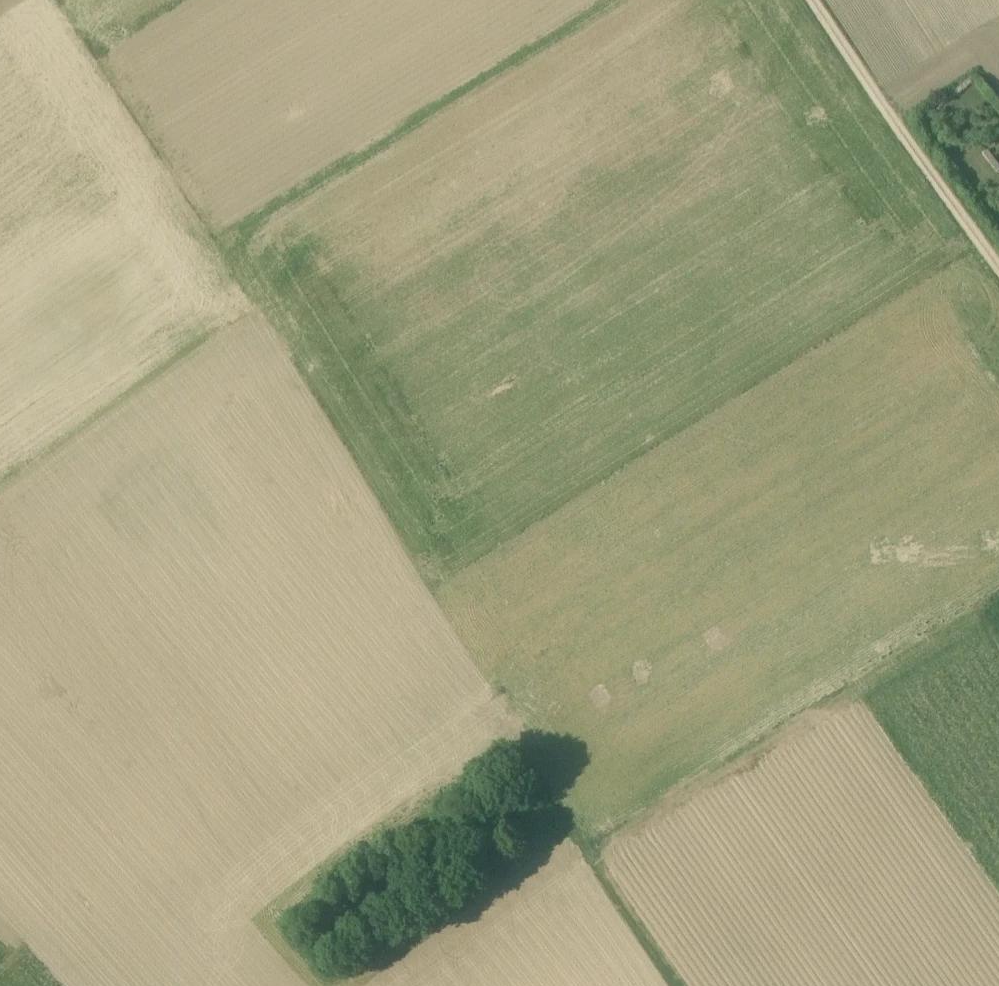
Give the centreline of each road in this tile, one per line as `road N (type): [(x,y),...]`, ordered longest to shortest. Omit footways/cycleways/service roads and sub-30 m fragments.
road 1 (track): [(998,267),(814,0)]

